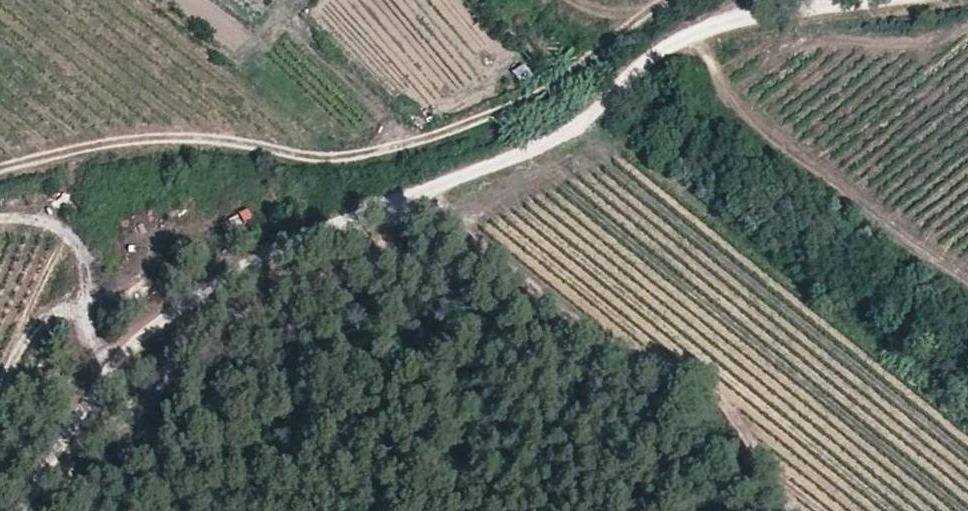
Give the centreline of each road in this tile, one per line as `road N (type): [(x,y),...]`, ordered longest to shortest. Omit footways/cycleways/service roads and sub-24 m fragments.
road 1 (track): [(0,218),(59,226),(84,247),(88,339),(103,373),(254,257),(540,149),(595,119),(635,75),(687,43),(730,25),(879,0)]
road 2 (track): [(0,170),(175,141),(379,150),(546,85),(665,0)]
road 3 (track): [(967,290),(755,115),(687,43)]
road 4 (unclassified): [(2,510),(103,373)]

